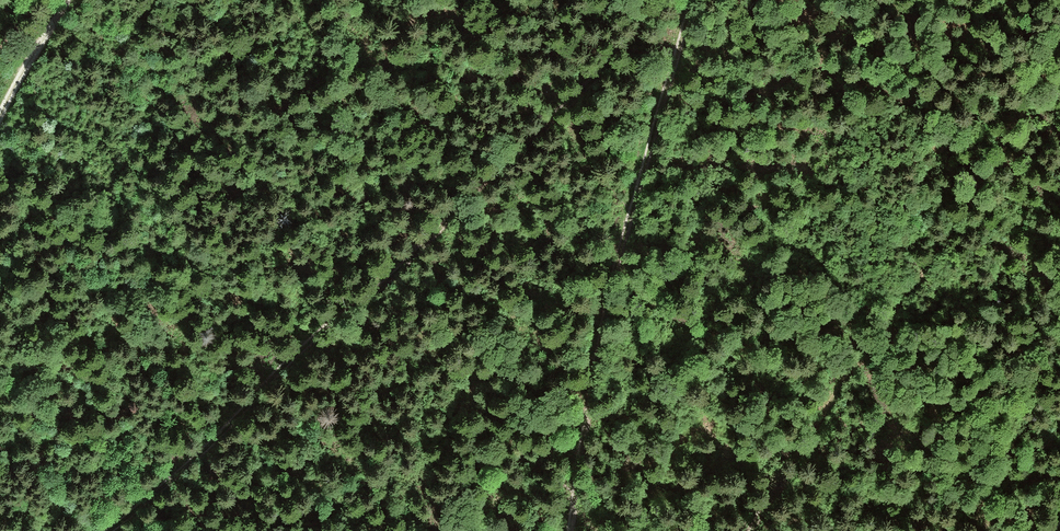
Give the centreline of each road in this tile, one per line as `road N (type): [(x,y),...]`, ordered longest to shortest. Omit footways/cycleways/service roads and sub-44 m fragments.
road 1 (track): [(688,0),(594,112),(397,315),(123,530)]
road 2 (track): [(692,0),(630,214),(570,530)]
road 3 (track): [(66,0),(0,120)]

